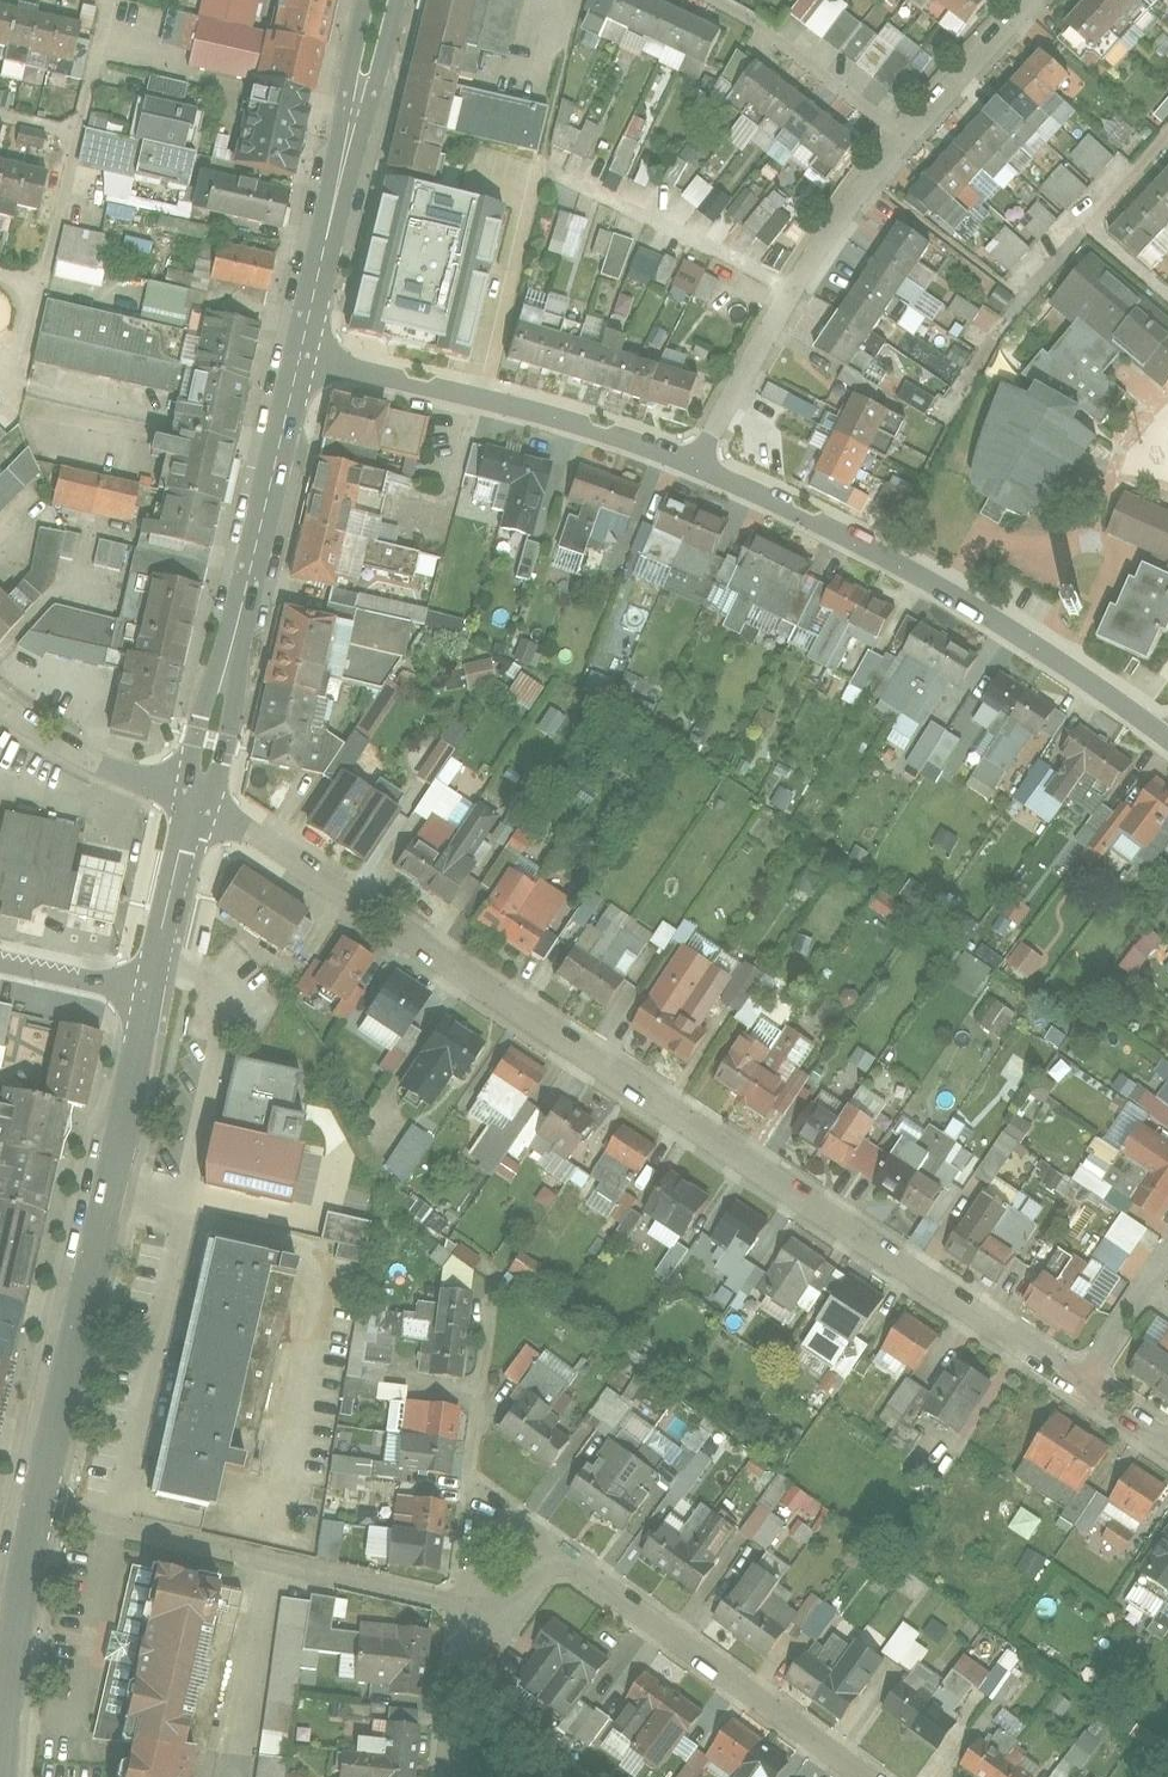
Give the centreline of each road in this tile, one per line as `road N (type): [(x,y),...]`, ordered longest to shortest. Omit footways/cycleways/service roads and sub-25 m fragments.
road 1 (residential): [(1080,1358),(200,796)]
road 2 (residential): [(1167,729),(971,603),(691,459)]
road 3 (tertiary): [(38,1500),(150,992)]
road 4 (tertiary): [(200,796),(296,356)]
road 5 (residential): [(38,1500),(461,1602)]
road 6 (residential): [(691,459),(599,426),(296,356)]
road 7 (residential): [(691,459),(912,135)]
road 8 (residential): [(566,1561),(617,1587),(866,1776)]
road 9 (tertiary): [(296,356),(375,0)]
road 10 (tertiary): [(2,1776),(8,1678),(38,1500)]
road 11 (residential): [(196,810),(50,739),(0,697)]
road 12 (residential): [(912,135),(734,0)]
road 13 (residential): [(461,1602),(471,1509),(499,1510),(566,1561)]
road 14 (tertiary): [(150,992),(167,949),(196,810)]
road 15 (residential): [(66,114),(56,205),(29,292)]
road 16 (residential): [(912,135),(1031,0)]
road 17 (residential): [(439,1776),(473,1644),(492,1610)]
road 18 (residential): [(0,960),(150,992)]
road 19 (residential): [(1167,1236),(1080,1358)]
road 20 (residential): [(66,114),(113,33),(112,0)]

